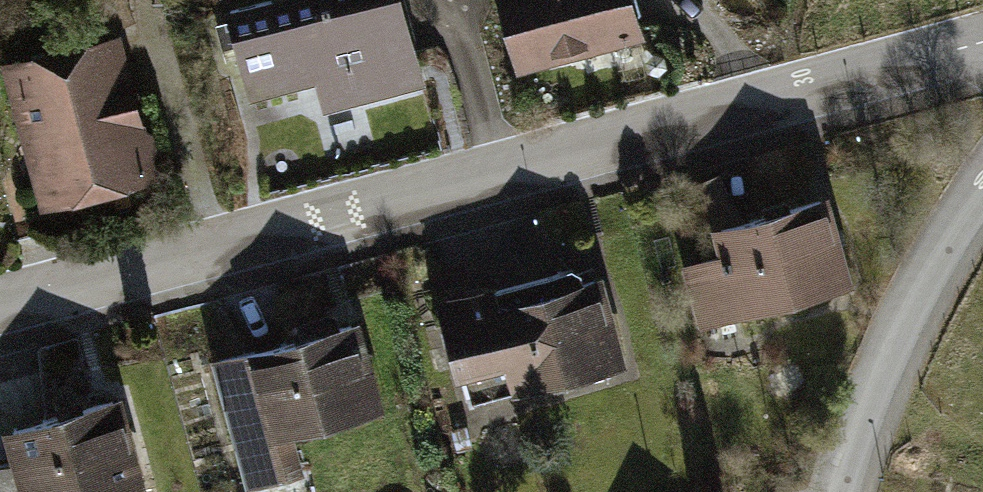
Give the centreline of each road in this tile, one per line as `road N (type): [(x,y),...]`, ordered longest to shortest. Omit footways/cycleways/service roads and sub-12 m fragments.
road 1 (residential): [(982,43),(0,307)]
road 2 (residential): [(982,182),(900,325),(840,491)]

